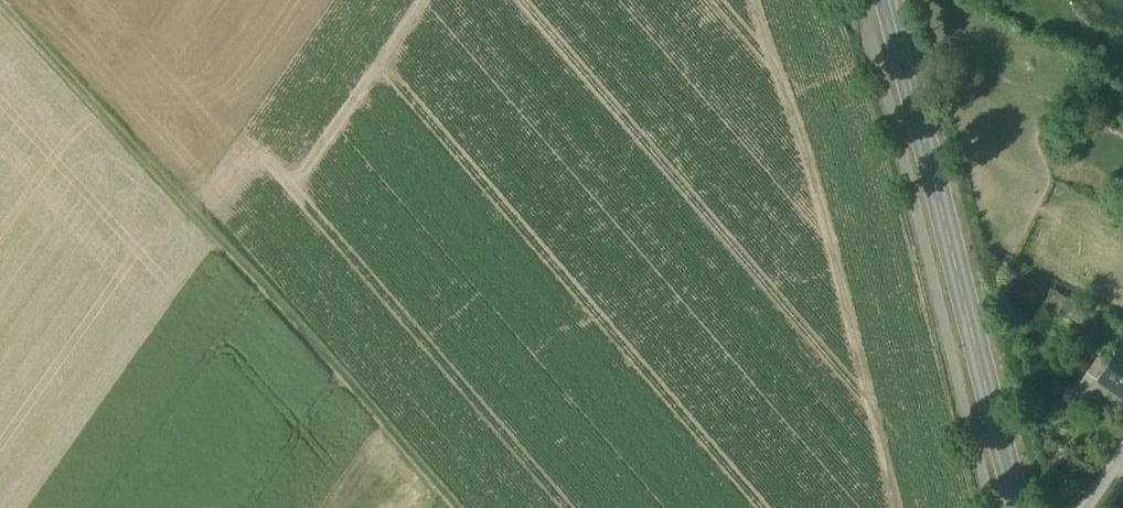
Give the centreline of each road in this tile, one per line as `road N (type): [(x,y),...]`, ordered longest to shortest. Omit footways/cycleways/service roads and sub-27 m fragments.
road 1 (track): [(0,6),(455,507)]
road 2 (secondary): [(1018,507),(888,0)]

